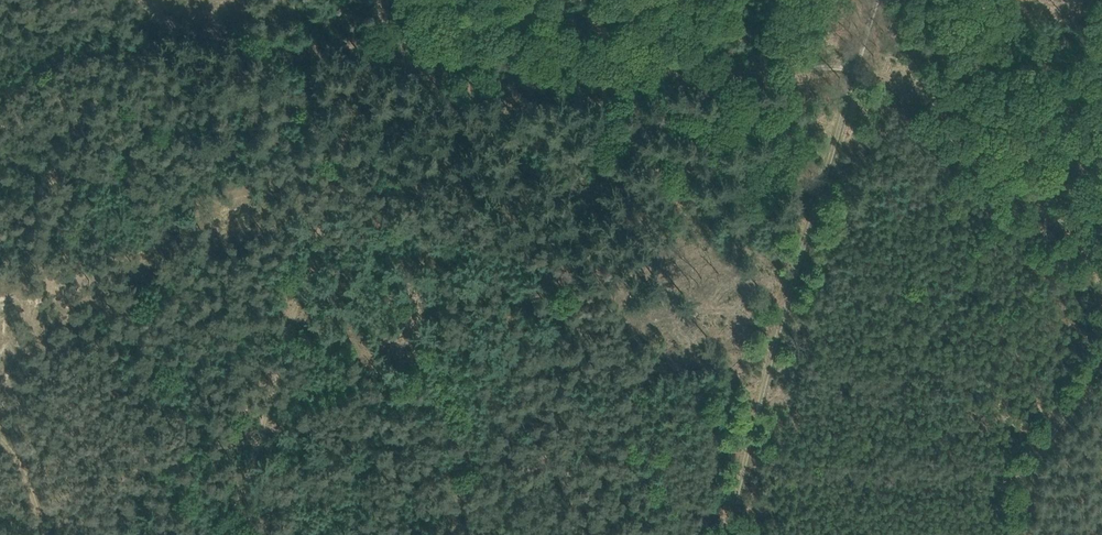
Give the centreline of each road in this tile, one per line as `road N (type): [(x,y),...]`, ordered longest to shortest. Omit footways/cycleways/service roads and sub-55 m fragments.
road 1 (track): [(1030,534),(1032,481),(1096,355),(1097,254),(1038,232),(964,173),(926,104),(856,80)]
road 2 (track): [(856,80),(727,534)]
road 3 (track): [(48,534),(23,454),(0,426)]

